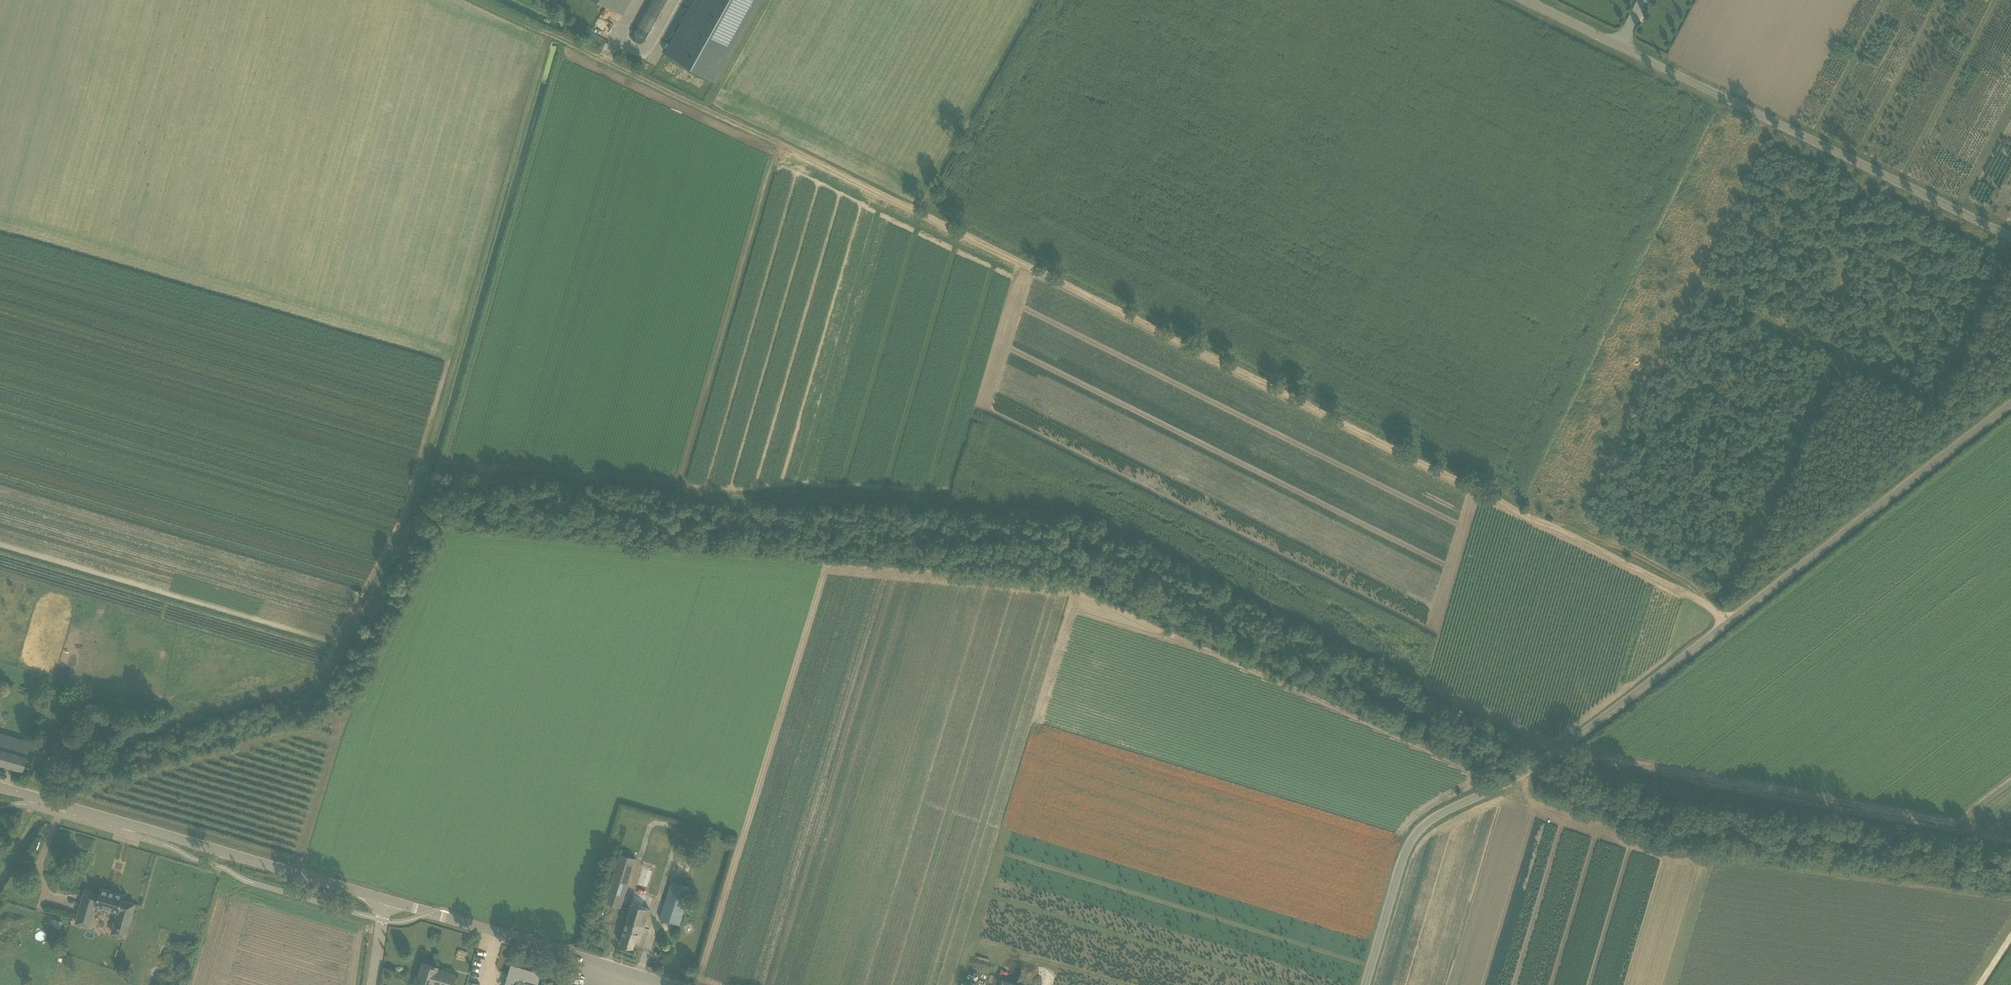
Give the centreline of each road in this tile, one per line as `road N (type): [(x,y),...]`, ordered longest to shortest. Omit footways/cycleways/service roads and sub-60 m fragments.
road 1 (track): [(1727,623),(1306,402),(551,34)]
road 2 (unclassified): [(1366,984),(1417,830),(1546,759),(2010,404)]
road 3 (unclassified): [(2010,235),(1527,0)]
road 4 (track): [(1546,759),(2010,843)]
road 5 (unclassified): [(385,899),(0,788)]
road 6 (unclassified): [(664,984),(385,899)]

